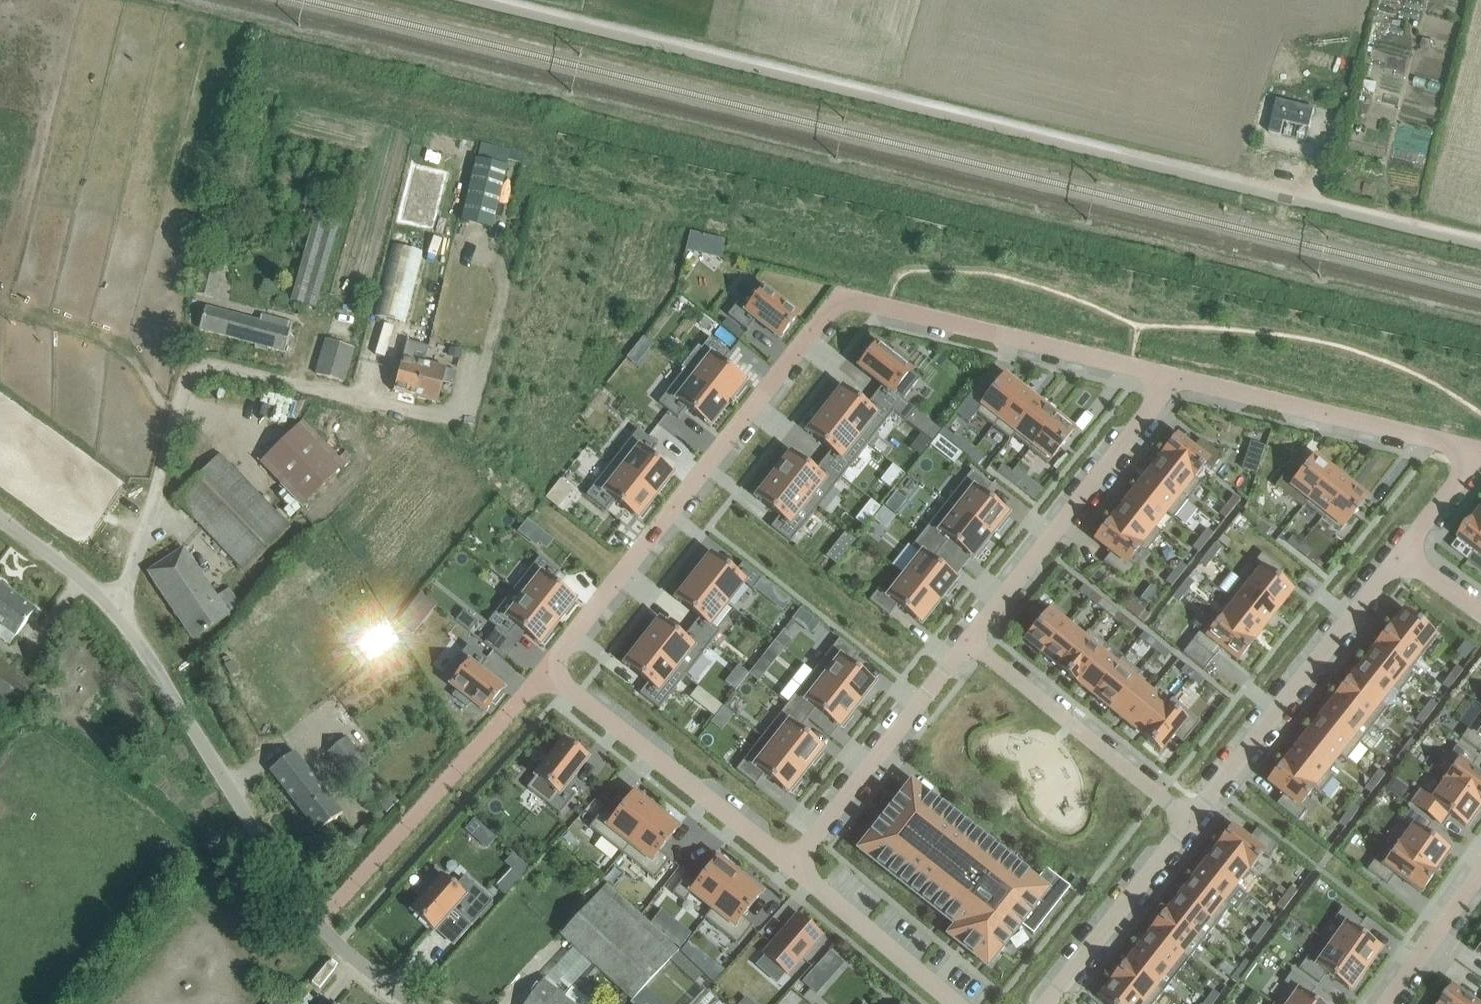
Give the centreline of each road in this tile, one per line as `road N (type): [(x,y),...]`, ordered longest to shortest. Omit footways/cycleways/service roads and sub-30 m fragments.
road 1 (residential): [(113,605),(129,580),(189,373),(214,360),(464,418),(488,363),(505,285),(485,250)]
road 2 (unclassified): [(414,1003),(340,944),(293,892),(113,605)]
road 3 (residential): [(847,299),(544,667)]
road 4 (residential): [(966,642),(1170,377)]
road 5 (residential): [(1195,817),(1401,555)]
road 6 (residential): [(847,299),(1170,377)]
road 7 (residential): [(794,866),(544,667)]
road 8 (residential): [(1170,377),(1447,441),(1465,455)]
road 9 (residential): [(1195,817),(966,642)]
road 10 (residential): [(794,866),(966,642)]
road 11 (residential): [(1049,1003),(1195,817)]
road 12 (residential): [(959,1003),(794,866)]
road 13 (residential): [(1480,869),(1385,1003)]
road 14 (unclassified): [(113,605),(0,517)]
road 15 (residential): [(1401,555),(1461,478),(1465,455)]

